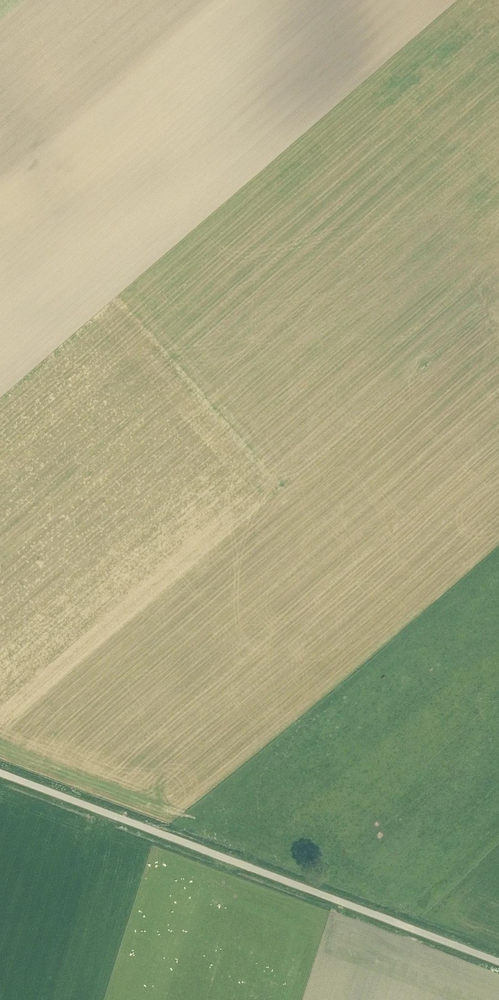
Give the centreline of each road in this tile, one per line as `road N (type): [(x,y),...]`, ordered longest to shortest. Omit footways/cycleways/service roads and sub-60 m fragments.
road 1 (unclassified): [(498,960),(0,770)]

